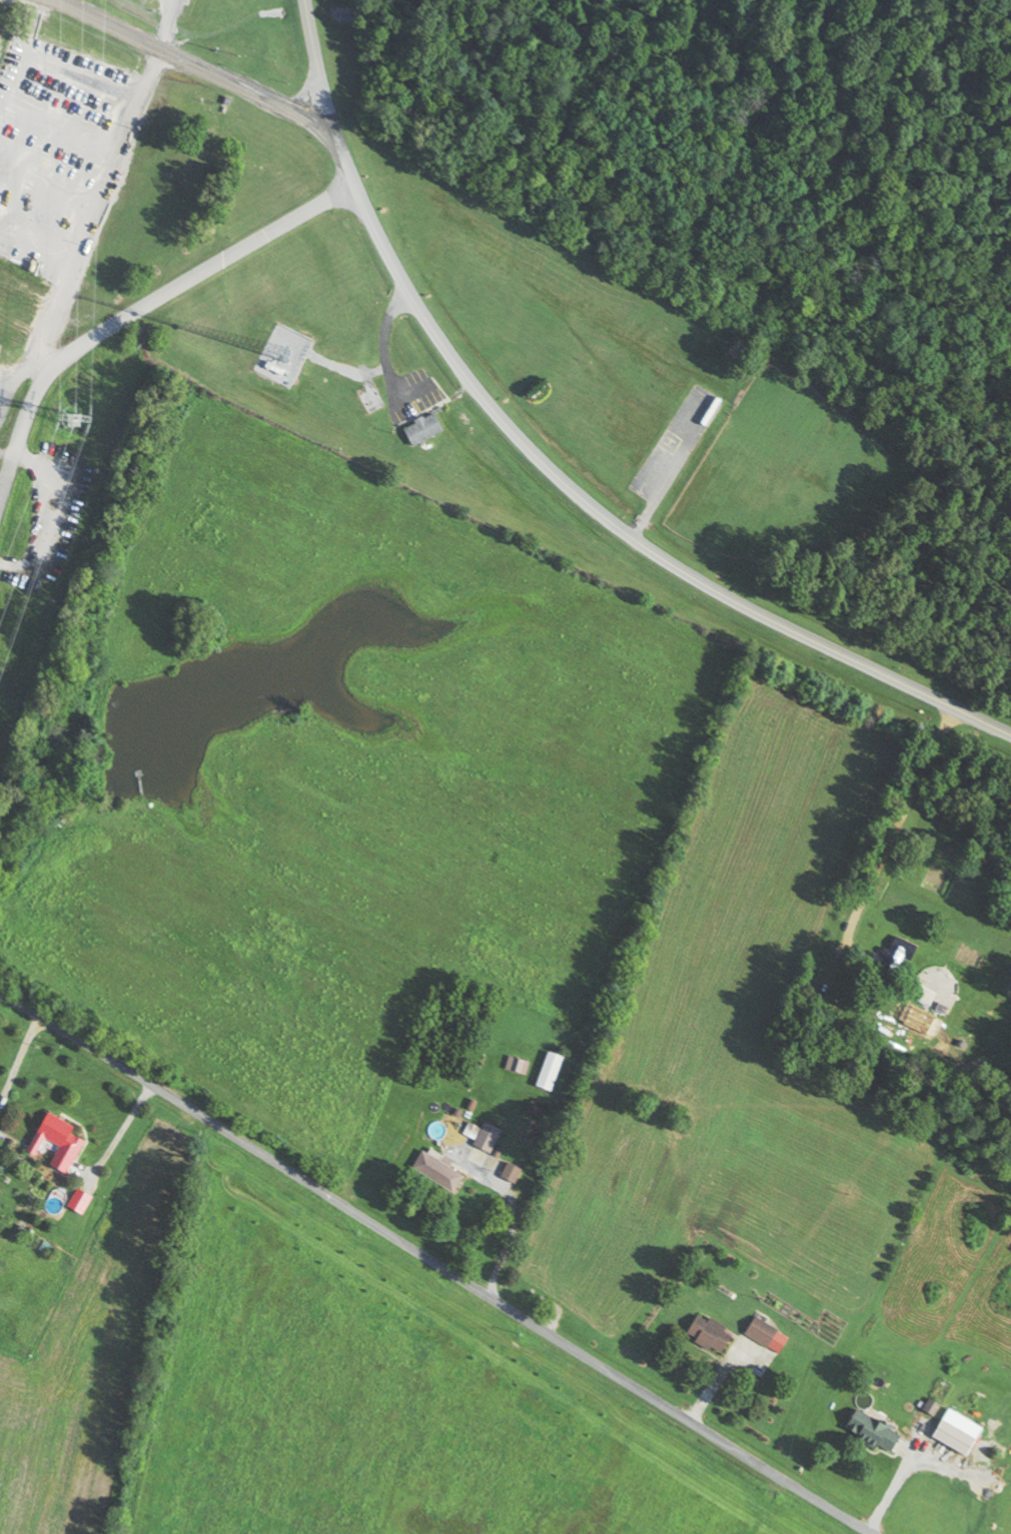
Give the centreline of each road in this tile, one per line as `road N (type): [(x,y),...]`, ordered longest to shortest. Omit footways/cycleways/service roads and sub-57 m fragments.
road 1 (residential): [(1010,731),(746,605),(601,511),(528,444),(434,327),(352,191),(328,116),(308,0)]
road 2 (residential): [(874,1533),(0,991)]
road 3 (residential): [(352,191),(47,369),(0,486)]
road 4 (residential): [(328,116),(25,0)]

